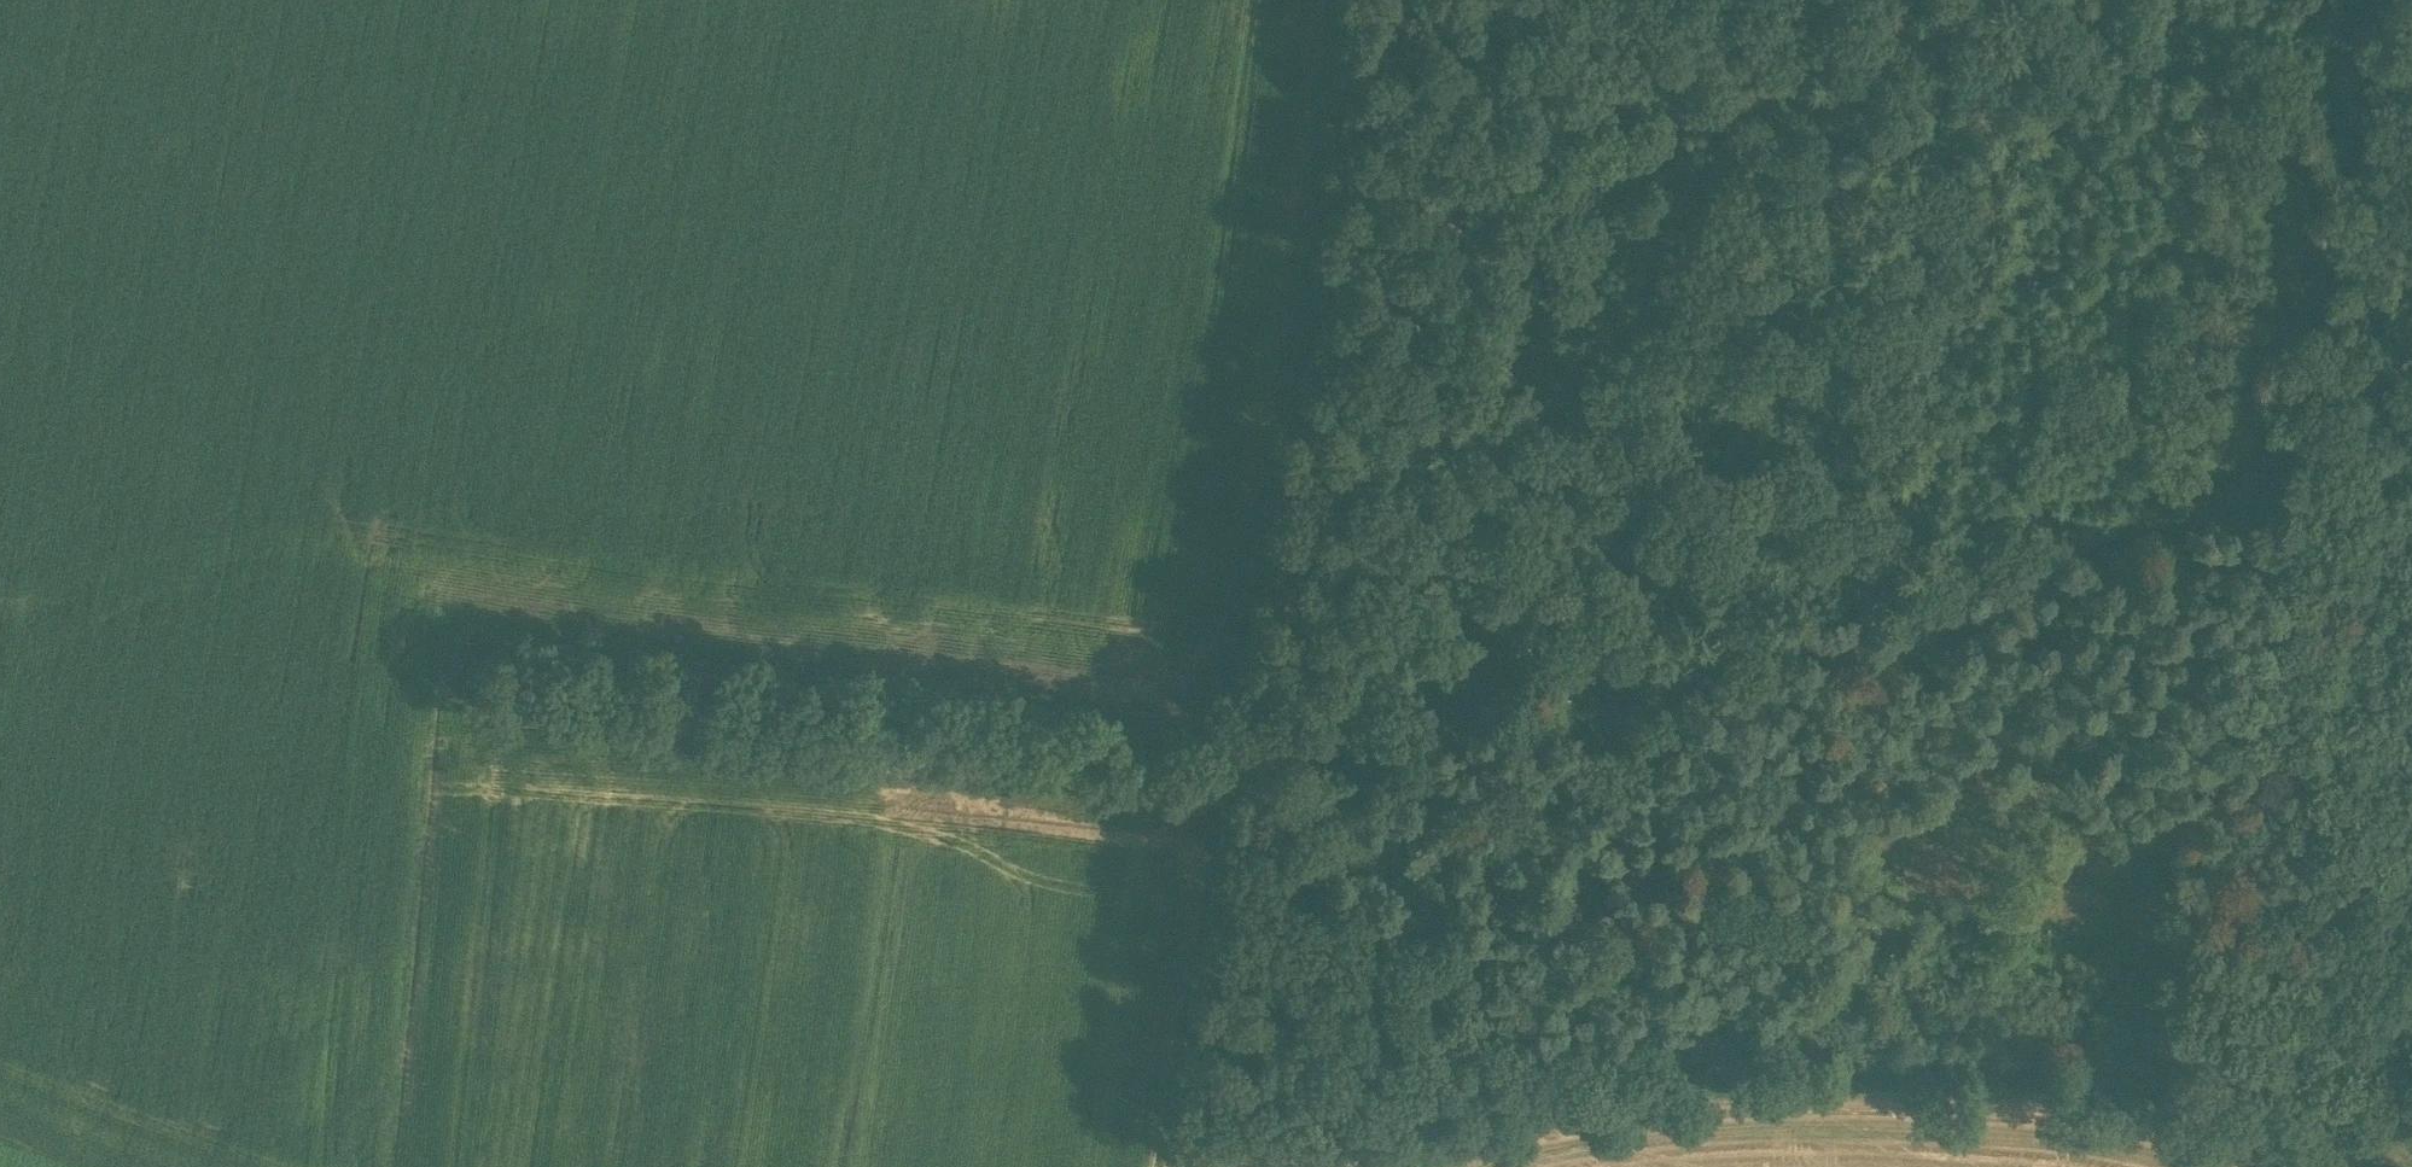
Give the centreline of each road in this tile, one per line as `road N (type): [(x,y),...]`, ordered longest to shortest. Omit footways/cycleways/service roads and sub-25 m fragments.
road 1 (track): [(2411,1166),(2342,1123),(2201,1079),(2065,1059),(1790,1049),(1189,1069)]
road 2 (track): [(1223,756),(1269,756),(2411,451)]
road 3 (track): [(472,643),(1193,724),(1223,756),(1189,1069)]

